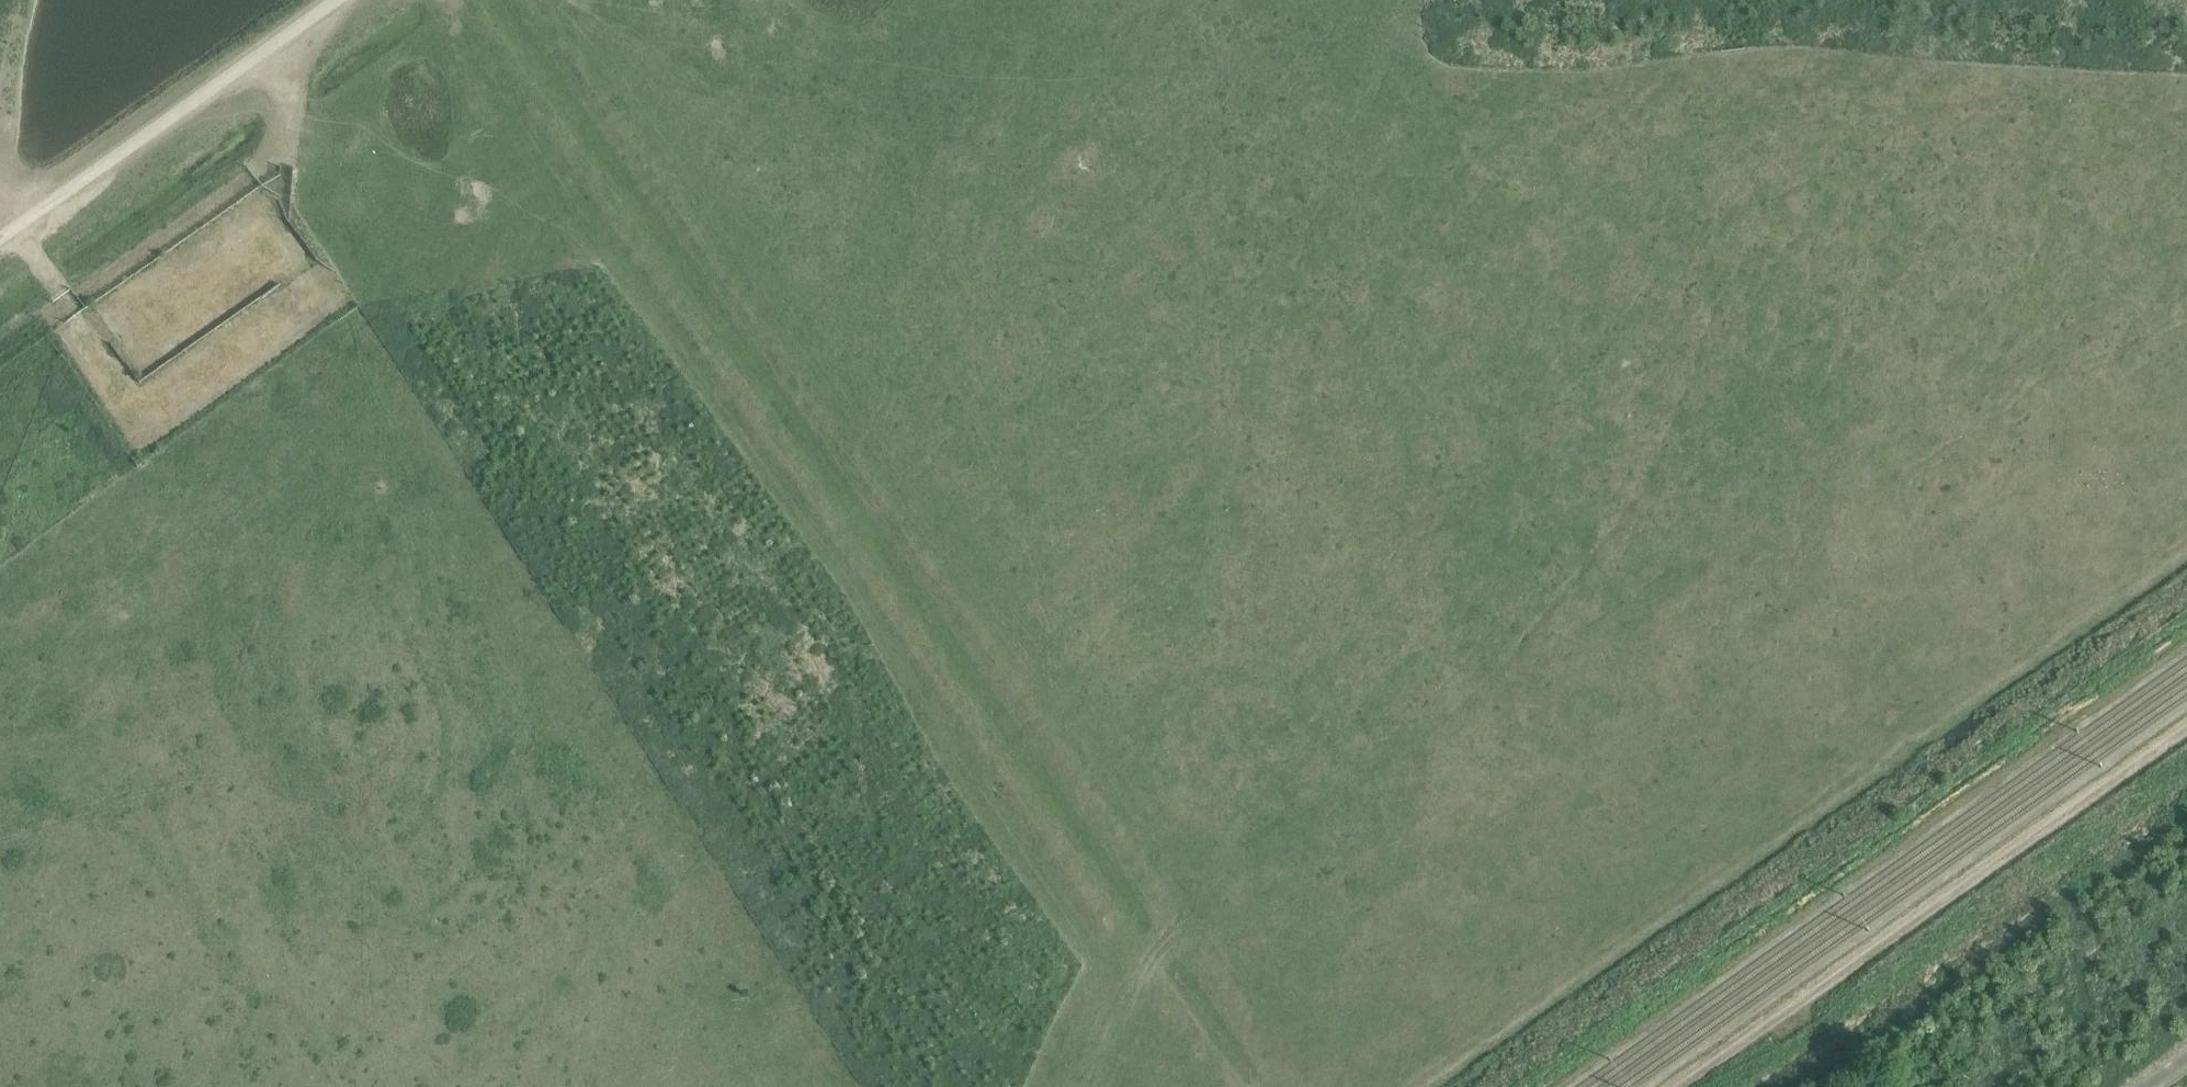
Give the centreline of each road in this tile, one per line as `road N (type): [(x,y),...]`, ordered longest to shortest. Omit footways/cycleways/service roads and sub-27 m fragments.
road 1 (track): [(1688,1086),(2186,736)]
road 2 (track): [(0,240),(340,0)]

